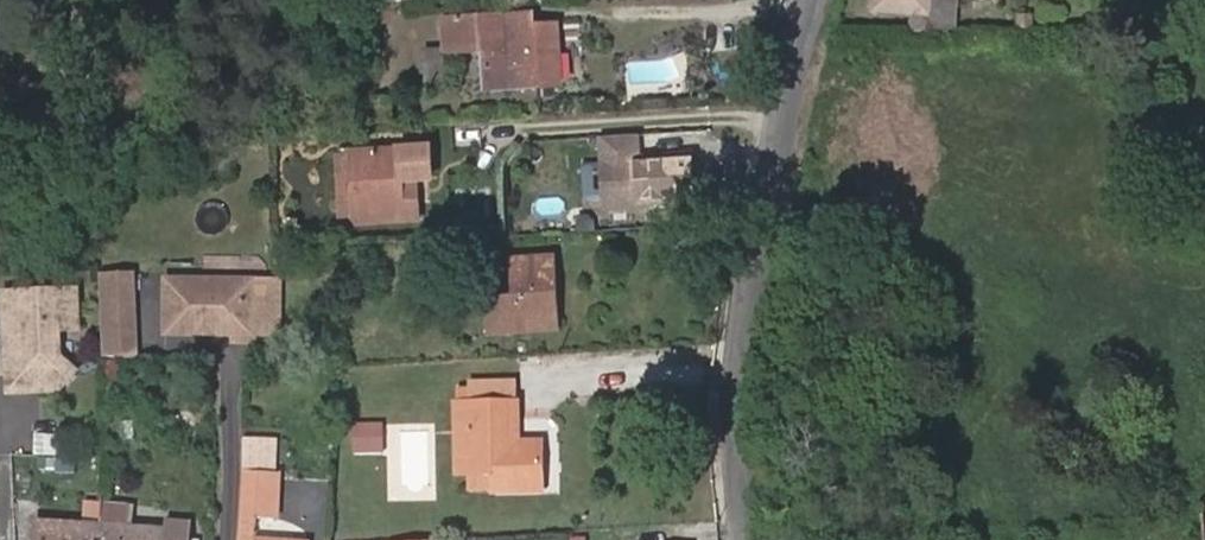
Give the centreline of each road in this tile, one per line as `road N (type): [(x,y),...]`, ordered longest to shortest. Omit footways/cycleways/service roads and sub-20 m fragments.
road 1 (residential): [(816,0),(734,414),(746,539)]

